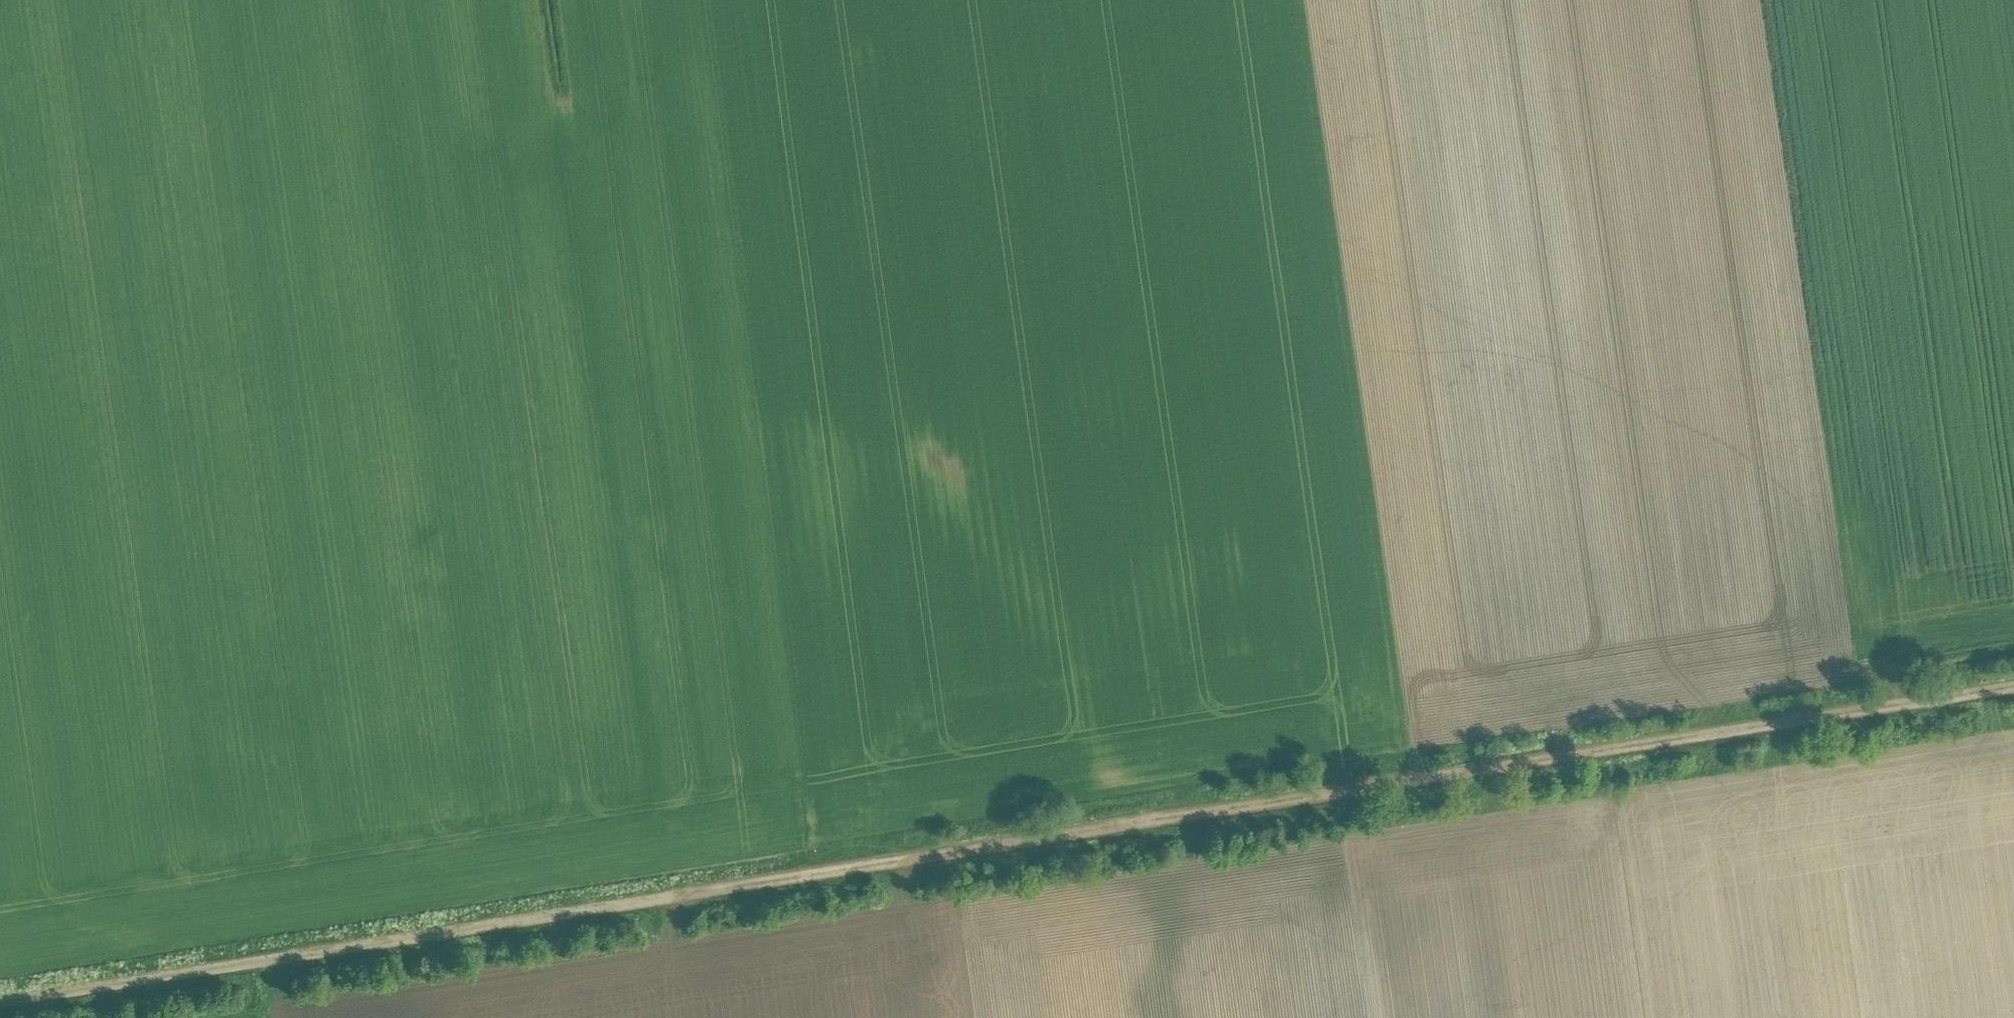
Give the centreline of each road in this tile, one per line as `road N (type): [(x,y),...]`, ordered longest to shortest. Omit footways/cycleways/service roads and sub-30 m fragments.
road 1 (track): [(2013,687),(0,1004)]

